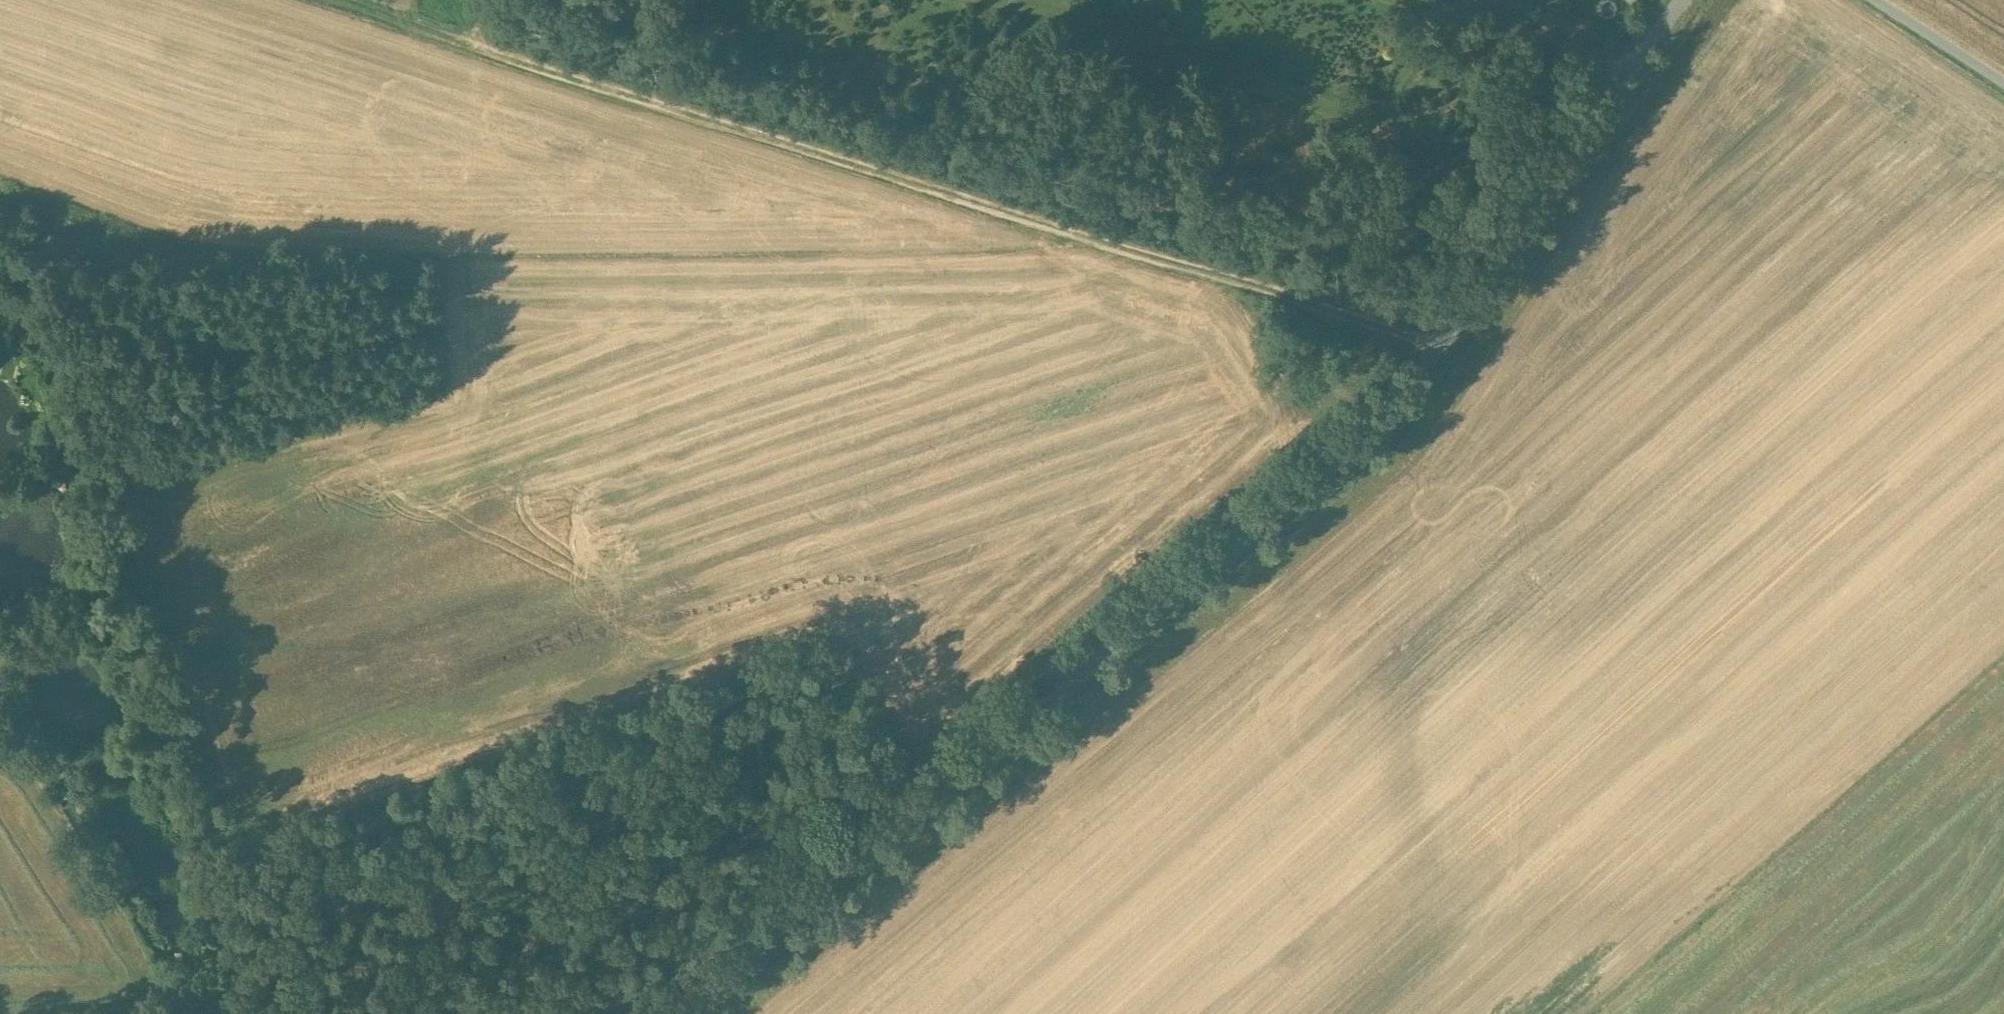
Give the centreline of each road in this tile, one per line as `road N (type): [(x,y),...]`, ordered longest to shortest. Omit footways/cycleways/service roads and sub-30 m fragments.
road 1 (unclassified): [(676,1013),(1397,417),(1696,0)]
road 2 (track): [(1445,347),(1245,293),(482,44),(492,0)]
road 3 (residential): [(1873,0),(2003,84)]

